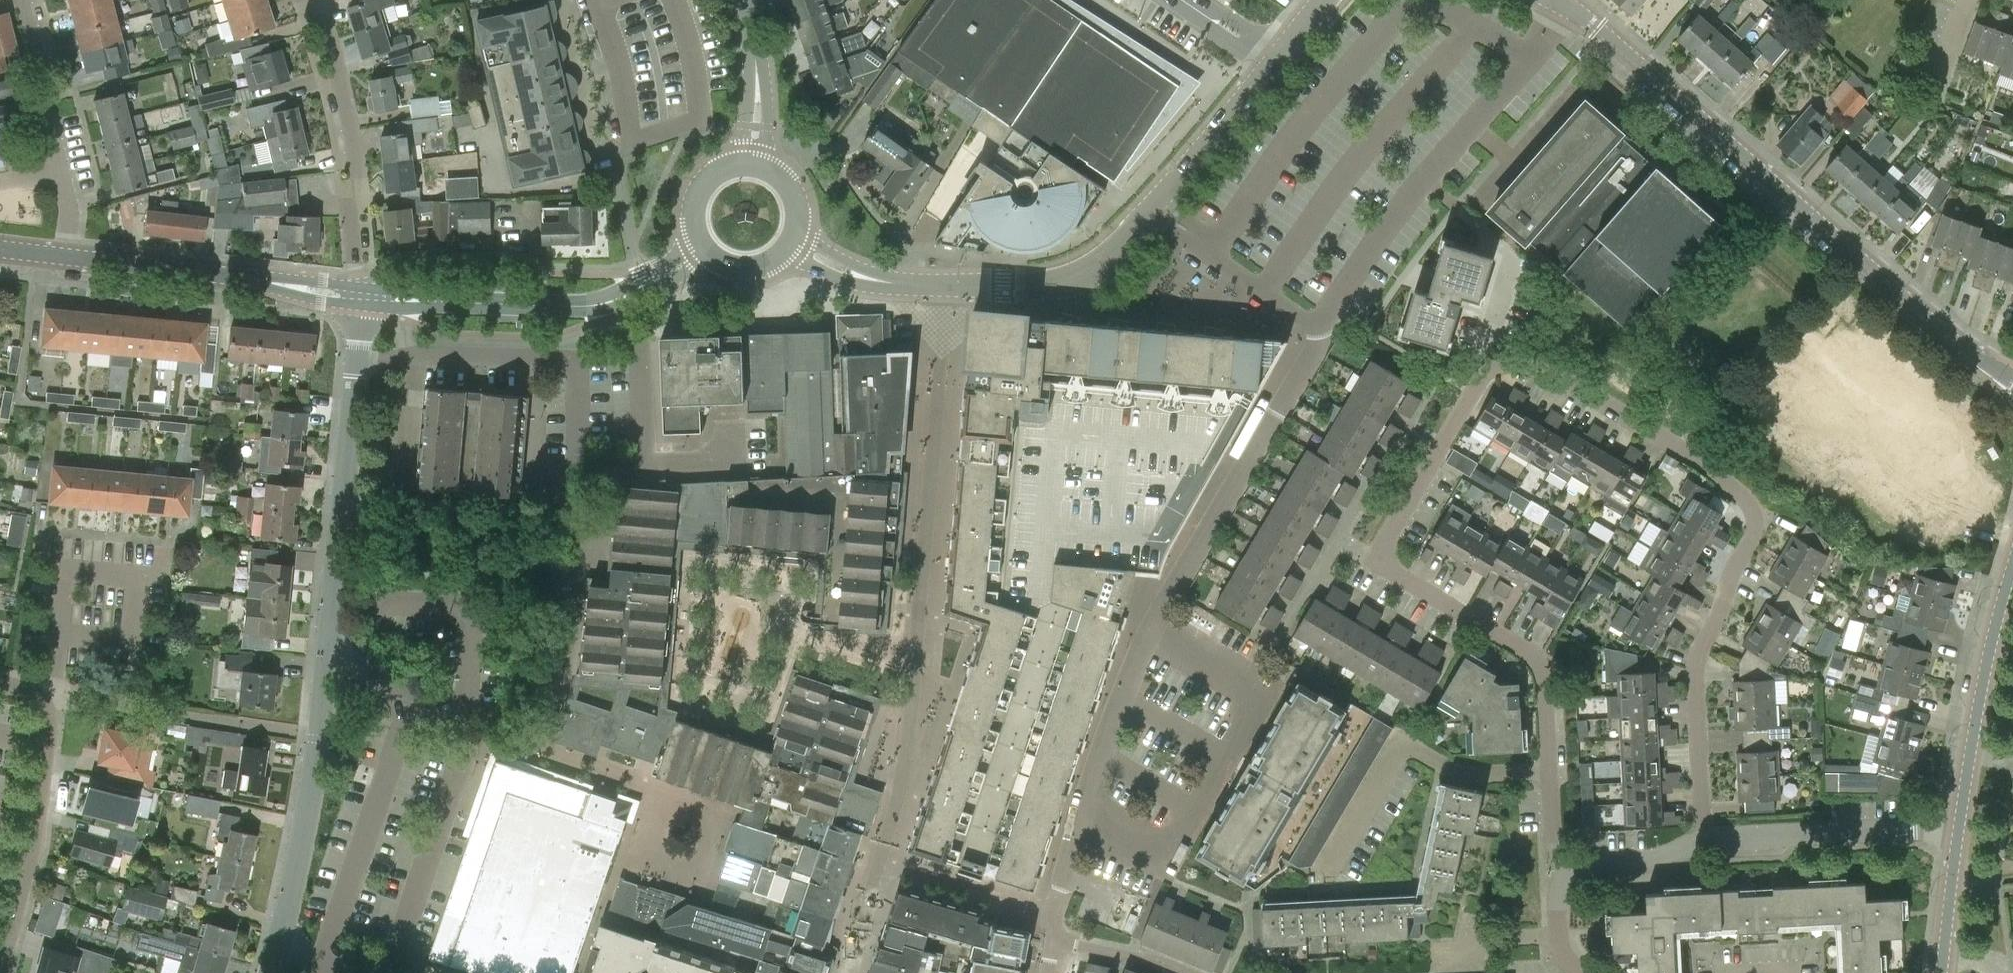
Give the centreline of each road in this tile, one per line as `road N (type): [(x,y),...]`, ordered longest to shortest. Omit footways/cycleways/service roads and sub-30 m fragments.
road 1 (residential): [(1549,773),(1539,661),(1386,568),(1383,550),(1482,379),(1506,363),(1527,365),(1620,412),(1739,489),(1761,515),(1699,654),(1708,842)]
road 2 (residential): [(1058,942),(1051,911),(1119,696),(1321,342),(1320,322)]
road 3 (residential): [(275,956),(319,733),(359,306)]
road 4 (tertiary): [(2012,381),(1560,2)]
road 5 (residential): [(1320,322),(1418,187),(1534,58),(1560,2)]
road 6 (residential): [(0,967),(34,854),(49,726),(39,694),(0,684)]
road 7 (residential): [(359,287),(352,127),(325,19),(303,0)]
road 8 (residential): [(1331,856),(1394,755),(1417,747),(1468,776),(1549,773)]
road 9 (tertiary): [(1959,825),(2012,564)]
road 10 (tertiary): [(1326,0),(1157,200)]
road 11 (residential): [(1708,842),(1959,825)]
road 12 (tertiary): [(1147,213),(1104,259),(1072,279),(941,285)]
road 13 (tertiary): [(648,284),(600,304),(439,301)]
road 14 (tertiary): [(259,279),(64,256)]
road 15 (residential): [(22,0),(59,174)]
road 16 (residential): [(1554,878),(1650,866),(1708,842)]
road 17 (tertiary): [(753,158),(757,79),(742,0)]
road 18 (residential): [(1194,236),(1305,320),(1320,322)]
road 19 (tertiary): [(794,248),(874,280),(941,285)]
road 20 (residential): [(632,141),(597,1)]
road 21 (tertiary): [(1943,961),(1959,825)]
road 22 (residential): [(1058,942),(1158,960),(1187,972)]
road 23 (tertiary): [(753,158),(731,160),(696,188),(690,219),(700,248)]

